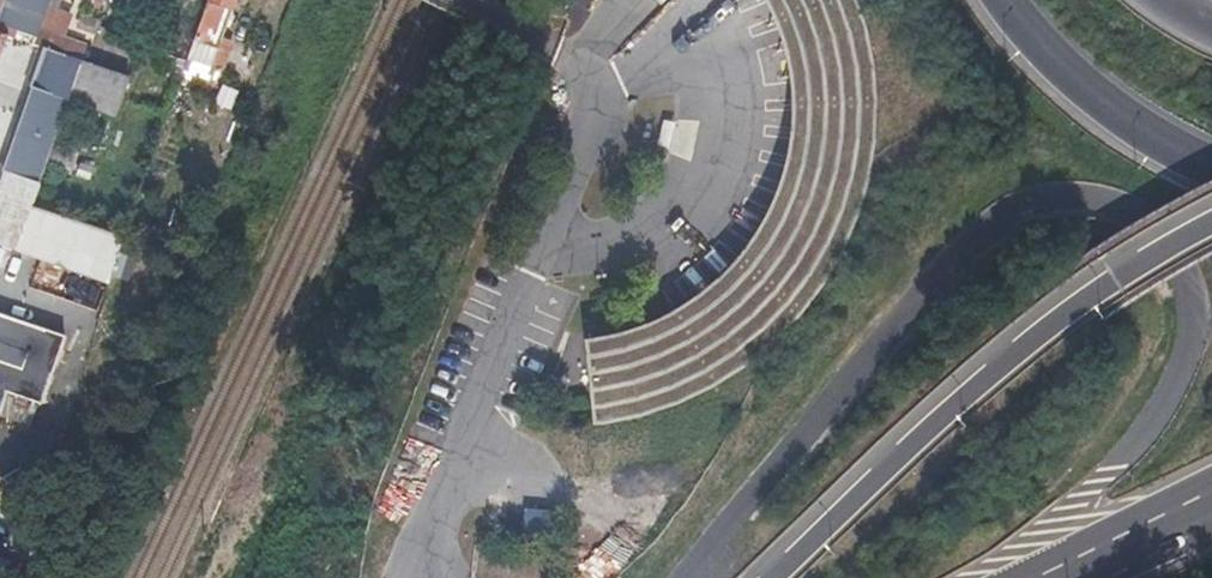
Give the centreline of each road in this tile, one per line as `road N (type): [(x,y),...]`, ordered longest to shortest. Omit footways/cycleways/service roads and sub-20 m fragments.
road 1 (trunk): [(1211,224),(1046,329),(772,577)]
road 2 (motorway): [(1015,0),(1088,93),(1211,178)]
road 3 (trunk): [(1027,577),(1175,501)]
road 4 (residential): [(560,59),(452,0)]

